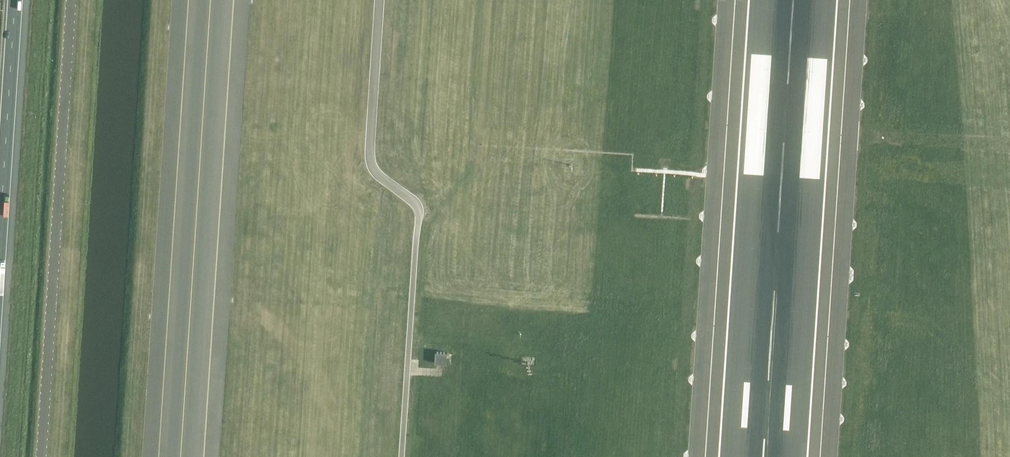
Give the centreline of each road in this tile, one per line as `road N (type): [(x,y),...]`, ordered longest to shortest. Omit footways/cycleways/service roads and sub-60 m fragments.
road 1 (motorway): [(0,238),(16,0)]

